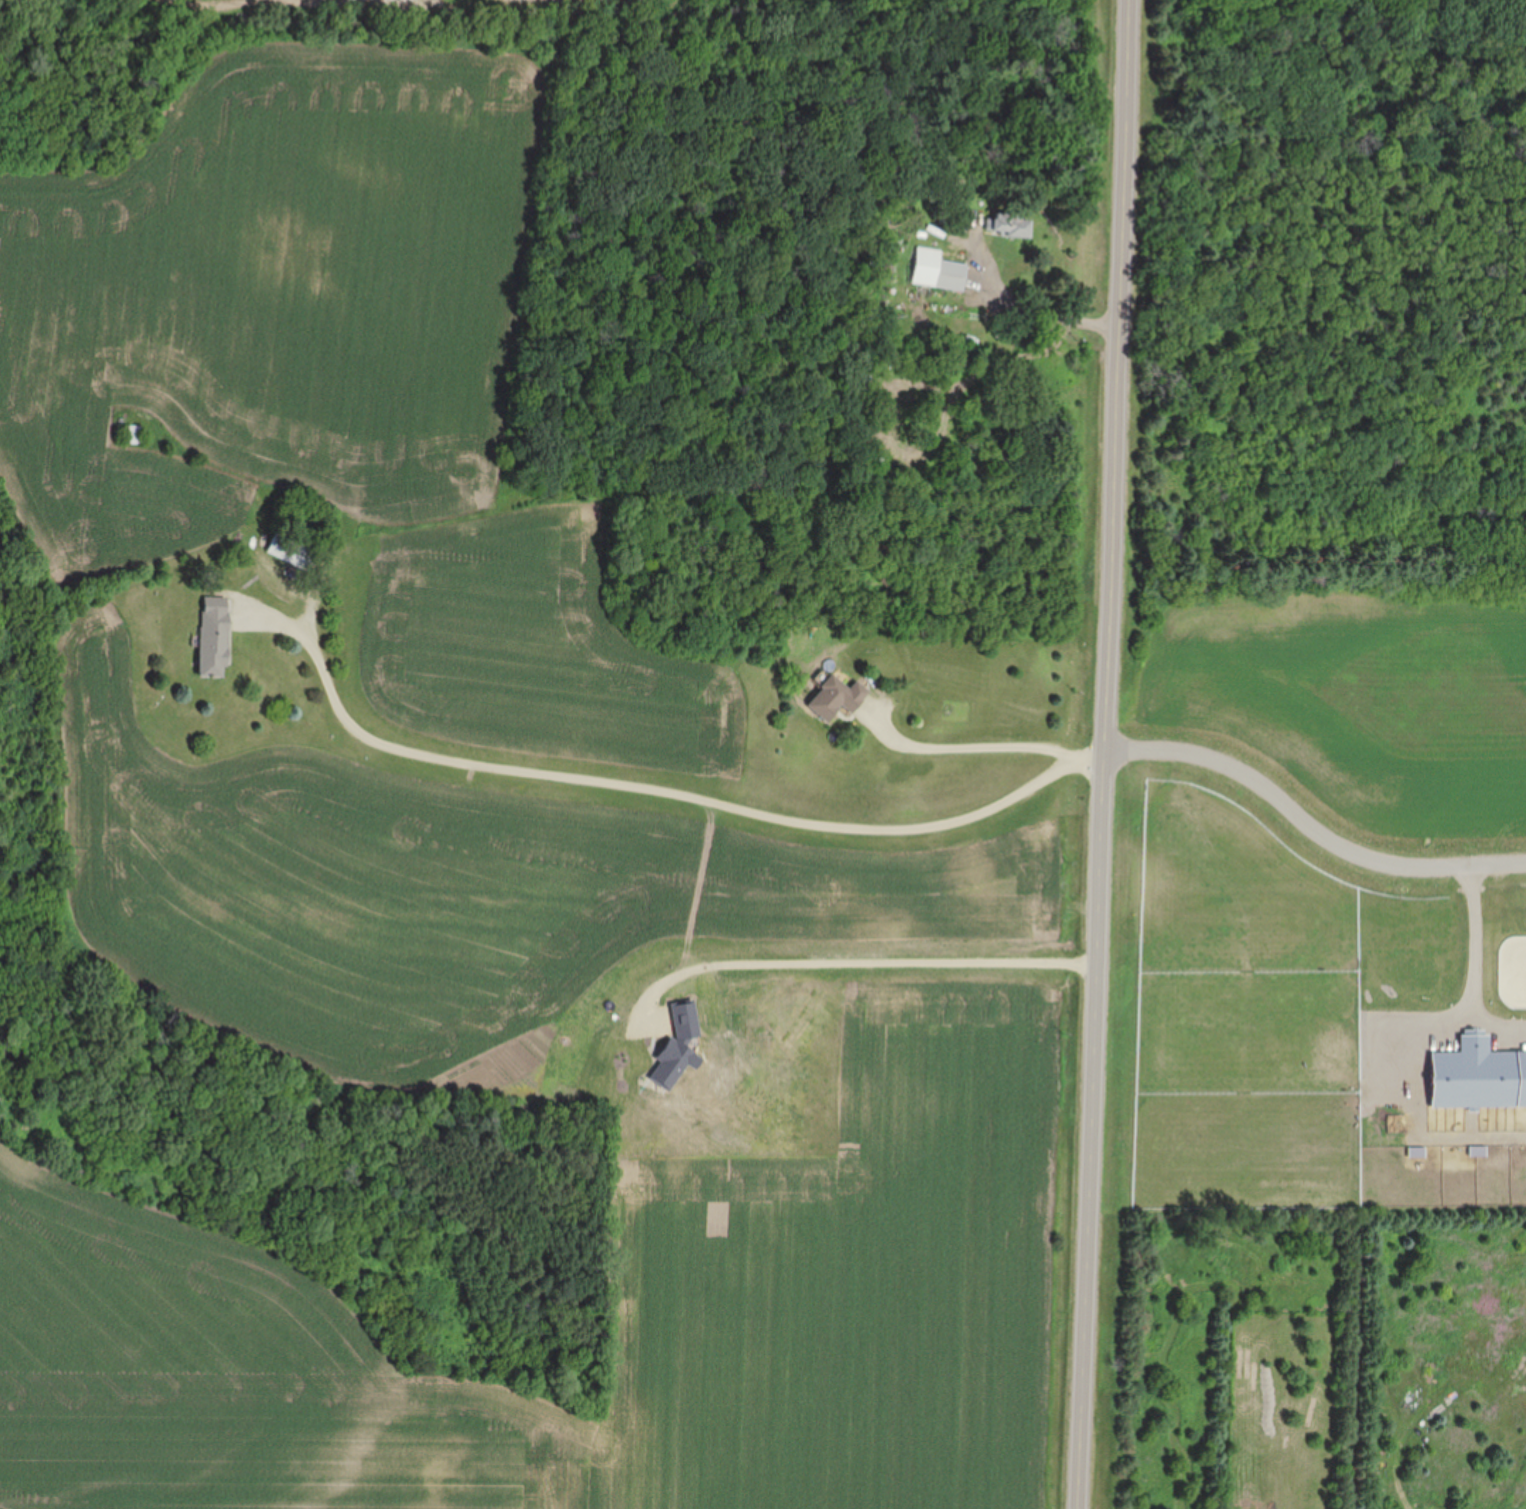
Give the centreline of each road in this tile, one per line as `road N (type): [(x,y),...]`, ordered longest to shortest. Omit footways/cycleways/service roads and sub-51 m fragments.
road 1 (secondary): [(1134,0),(1107,755)]
road 2 (secondary): [(1107,755),(1079,1508)]
road 3 (residential): [(1107,755),(1164,750),(1214,757),(1279,792),(1324,836),(1380,861),(1525,862)]

